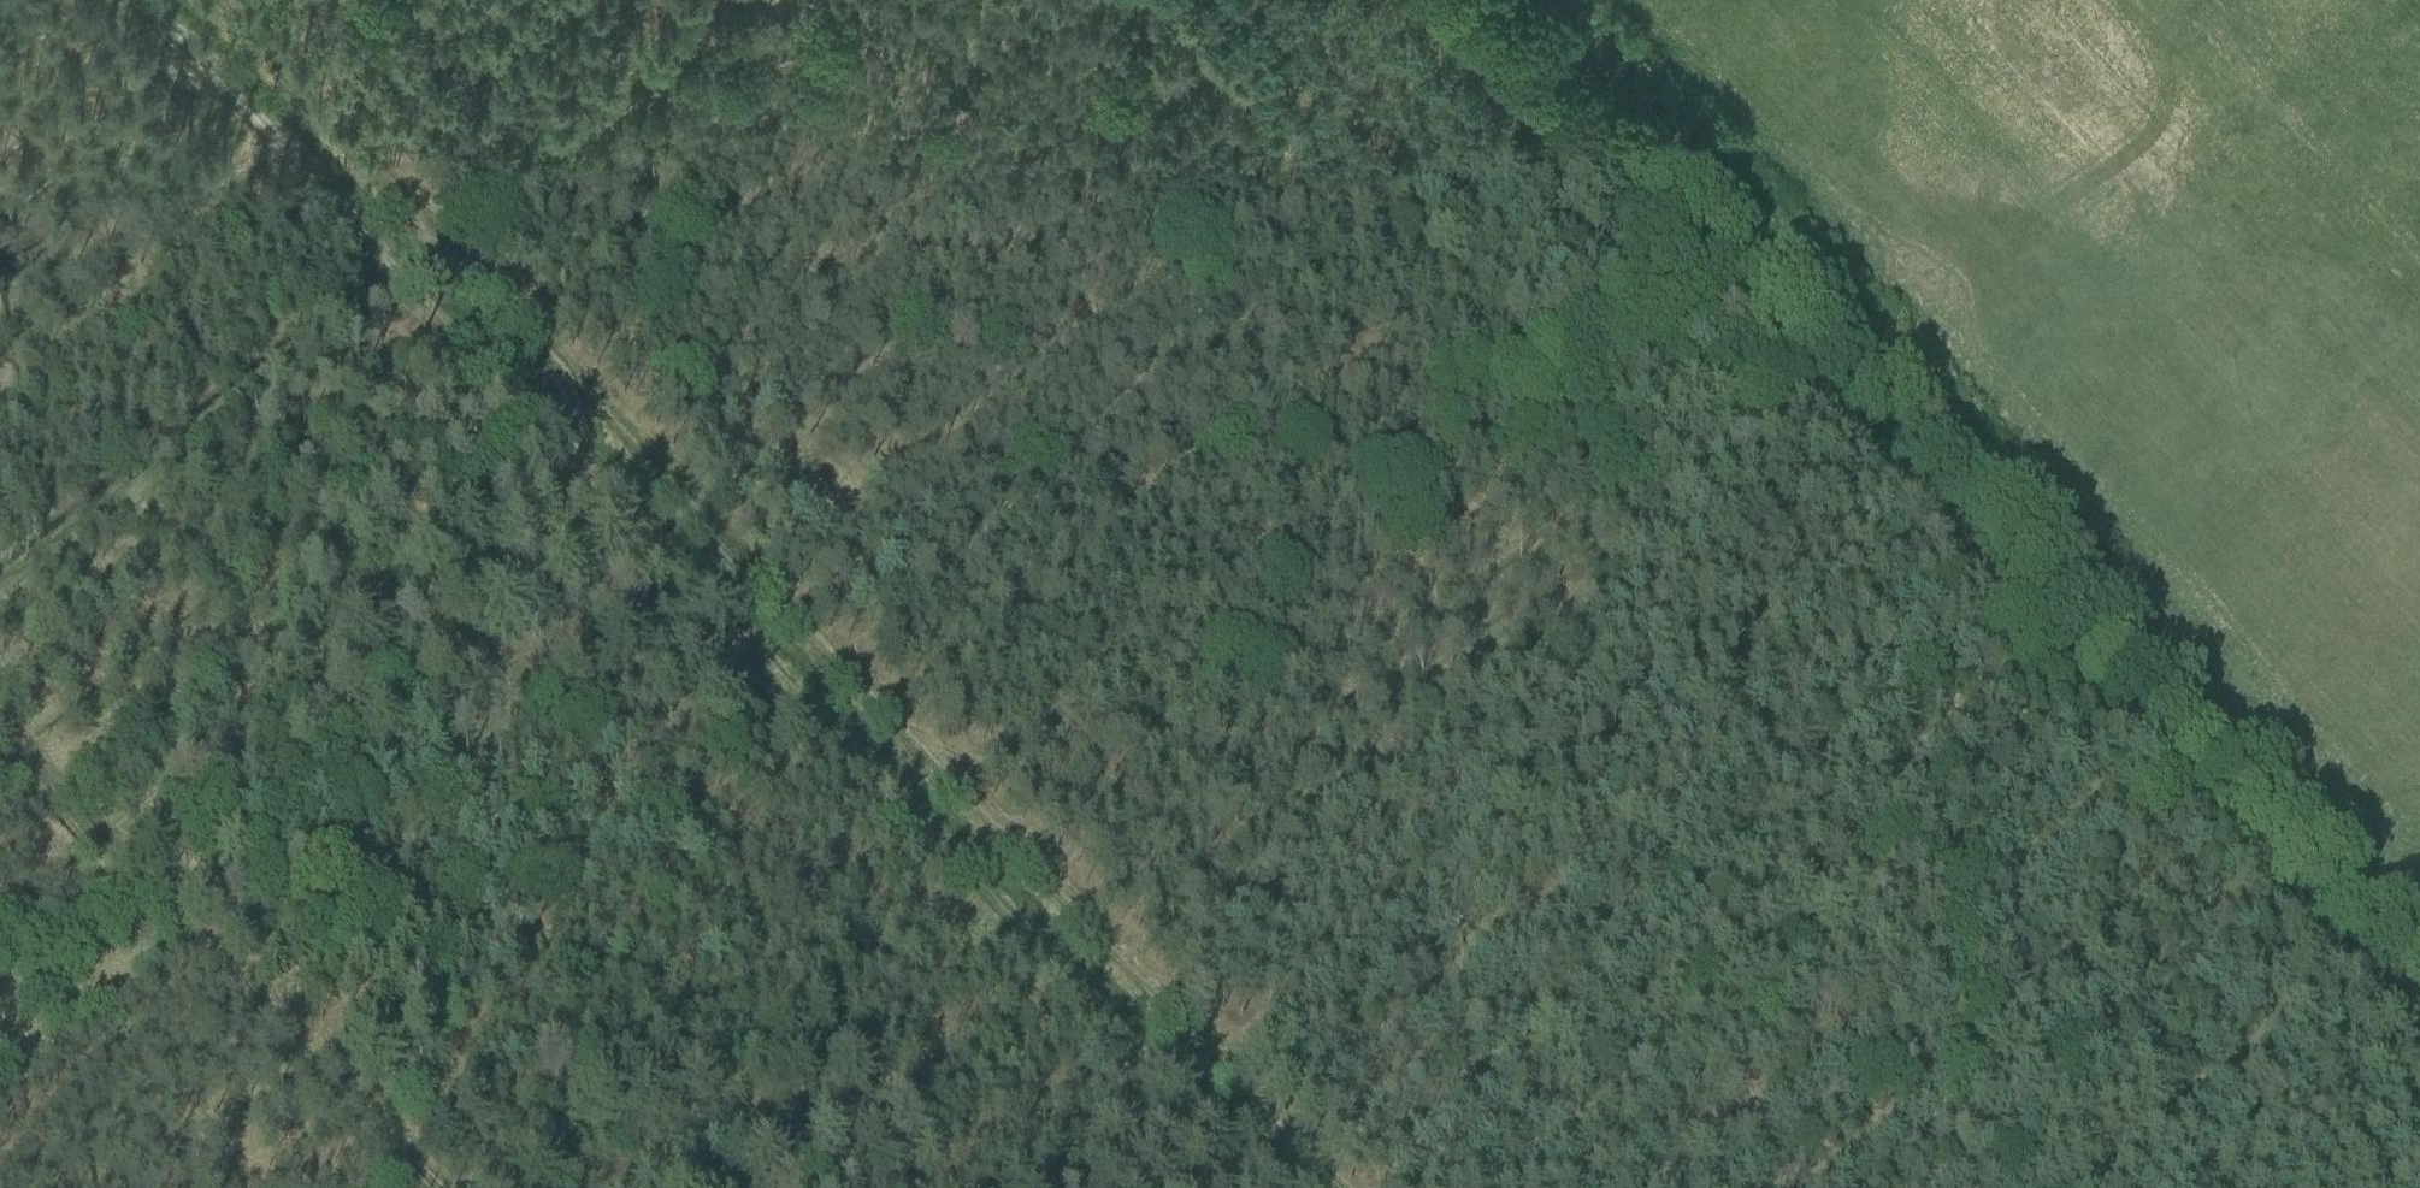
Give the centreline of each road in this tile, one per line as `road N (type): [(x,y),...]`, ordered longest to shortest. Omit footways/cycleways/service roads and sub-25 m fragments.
road 1 (track): [(1316,1187),(171,0)]
road 2 (track): [(0,597),(420,261)]

